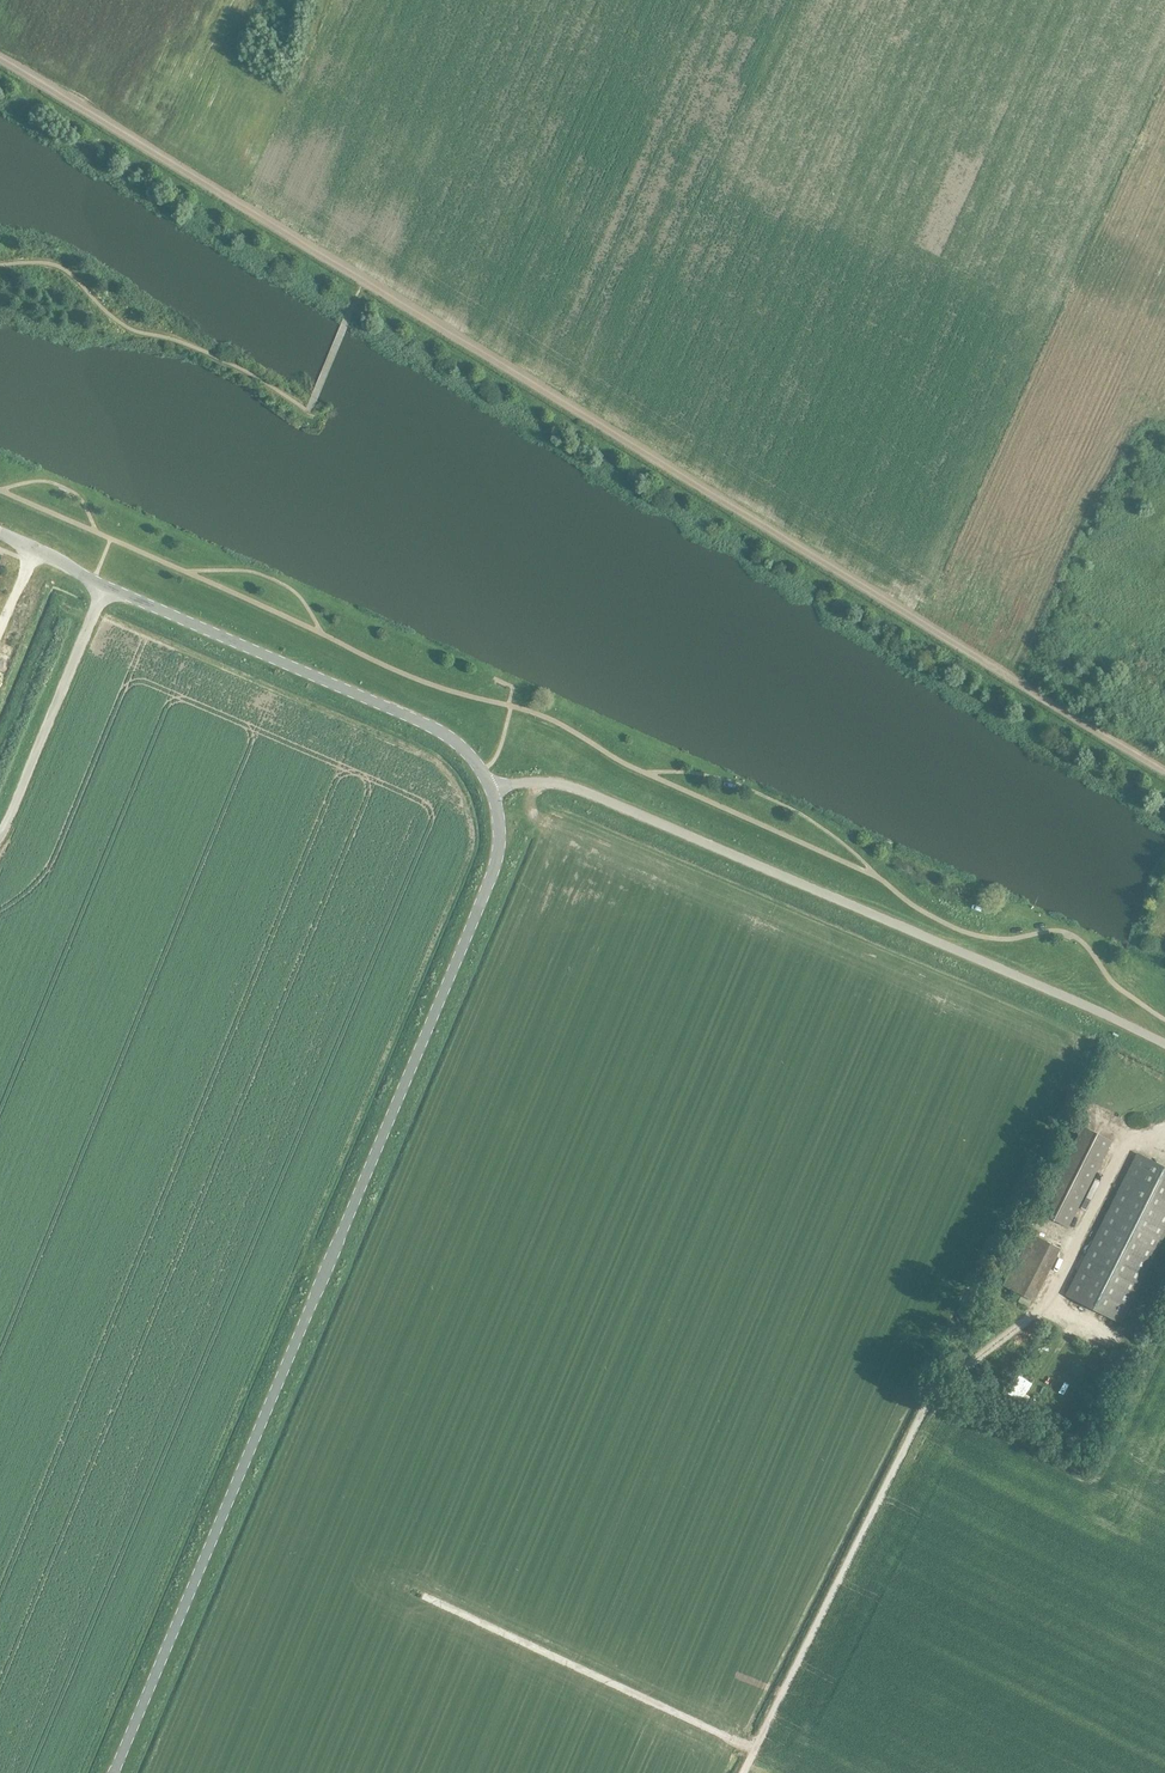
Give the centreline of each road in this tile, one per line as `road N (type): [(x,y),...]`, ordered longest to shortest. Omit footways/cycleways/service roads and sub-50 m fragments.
road 1 (track): [(0,61),(1164,773)]
road 2 (residential): [(115,1772),(499,855),(491,788)]
road 3 (unclassified): [(1164,1043),(573,788),(531,781),(491,788)]
road 4 (residential): [(491,788),(442,731),(107,584)]
road 5 (unclassified): [(0,836),(107,584)]

